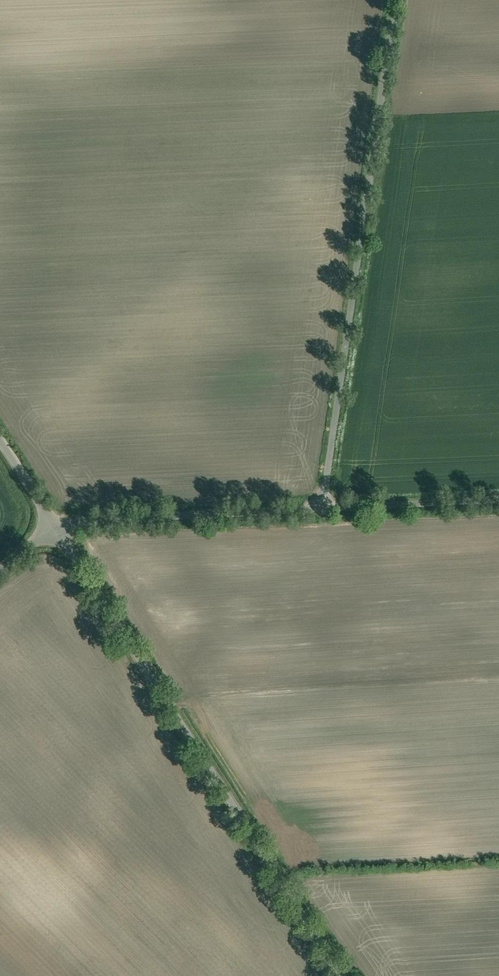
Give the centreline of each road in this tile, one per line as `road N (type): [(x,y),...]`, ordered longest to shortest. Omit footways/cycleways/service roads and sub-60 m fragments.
road 1 (unclassified): [(340,975),(51,530)]
road 2 (unclassified): [(394,0),(321,505)]
road 3 (unclassified): [(321,505),(80,521),(51,530)]
road 4 (unclassified): [(498,496),(321,505)]

